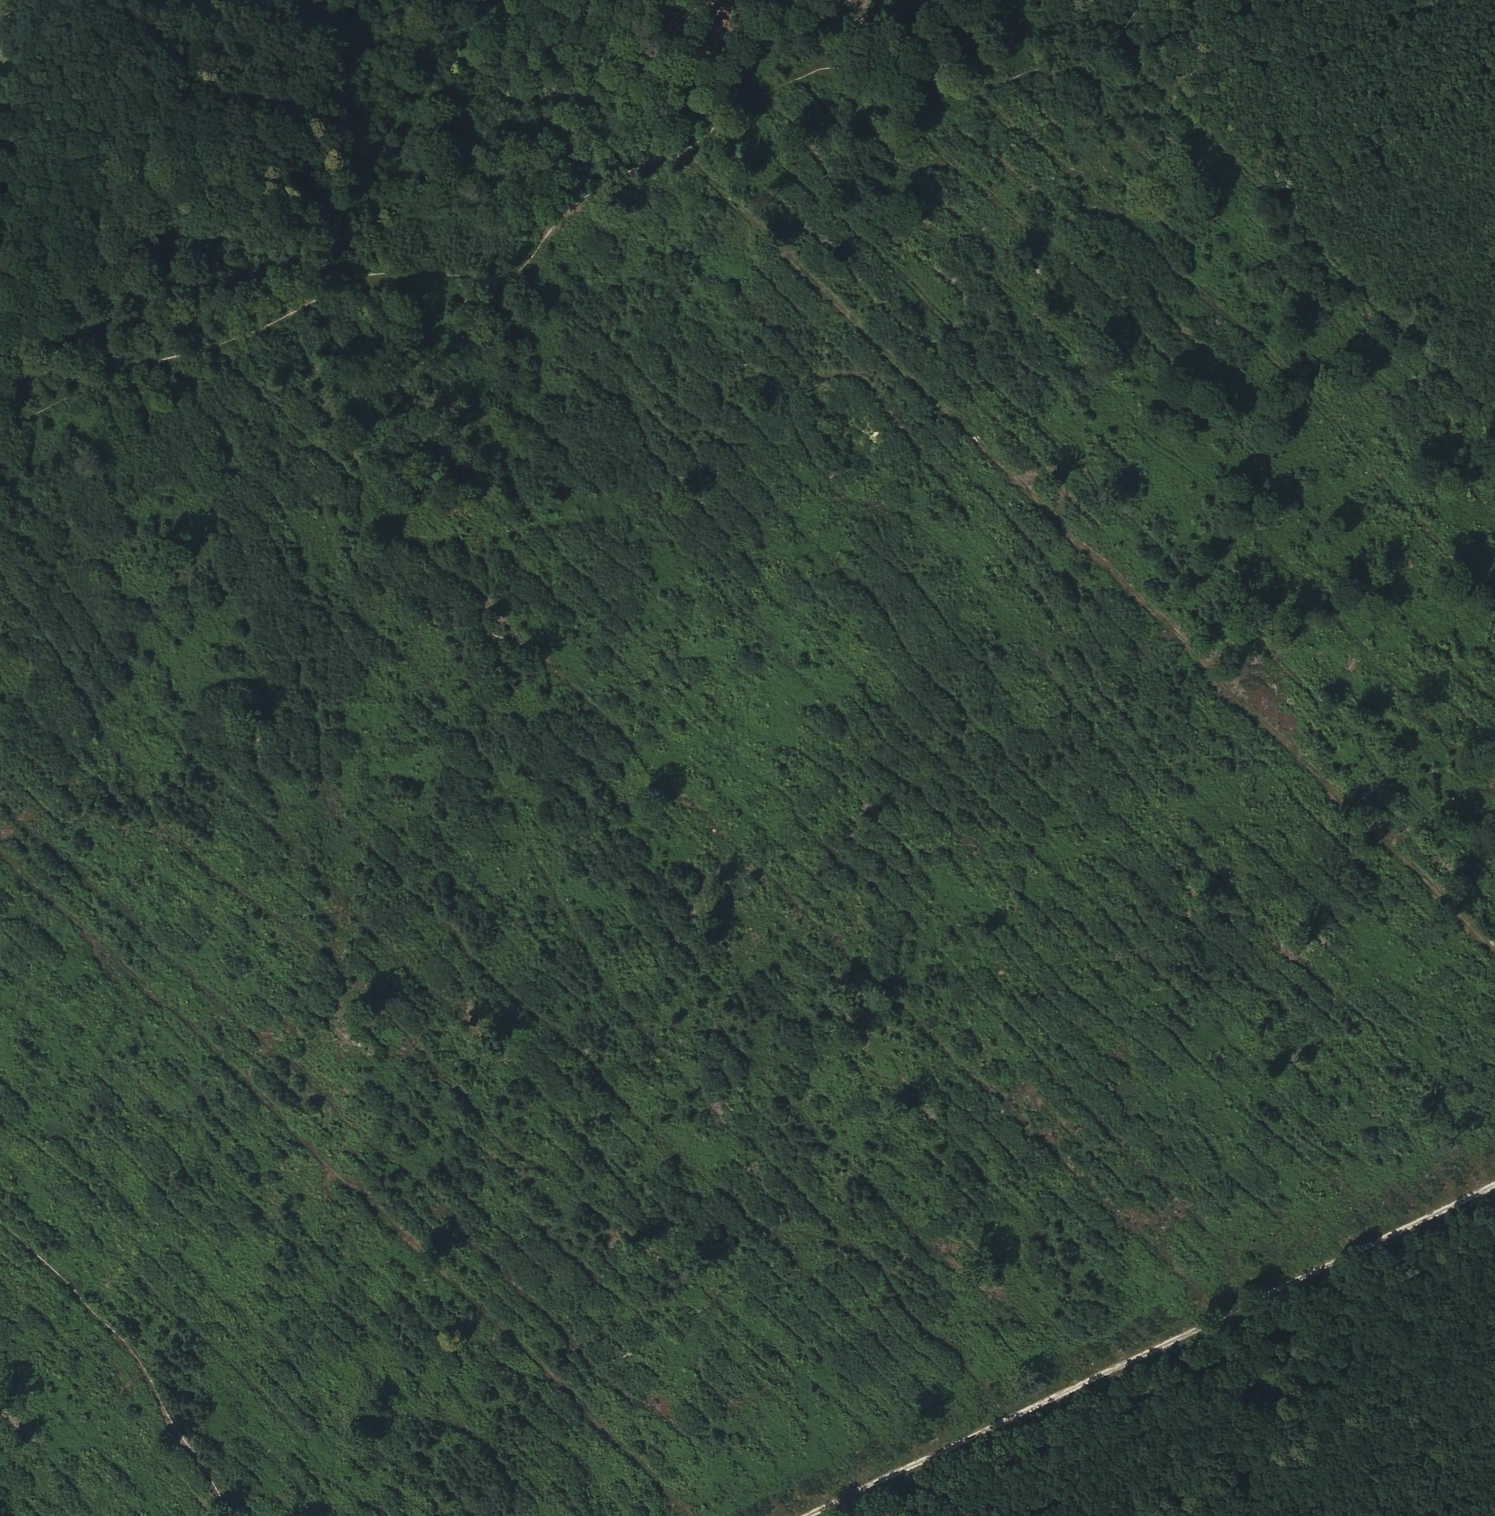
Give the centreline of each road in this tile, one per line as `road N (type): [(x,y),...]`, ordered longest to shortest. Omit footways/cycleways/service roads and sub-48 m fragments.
road 1 (track): [(0,431),(66,401),(93,372),(204,349),(296,310),(342,281),(549,241),(699,149),(831,111),(961,96),(1096,55),(1136,30),(1148,0)]
road 2 (track): [(806,1515),(1494,1181)]
road 3 (track): [(251,1515),(127,1338),(0,1223)]

